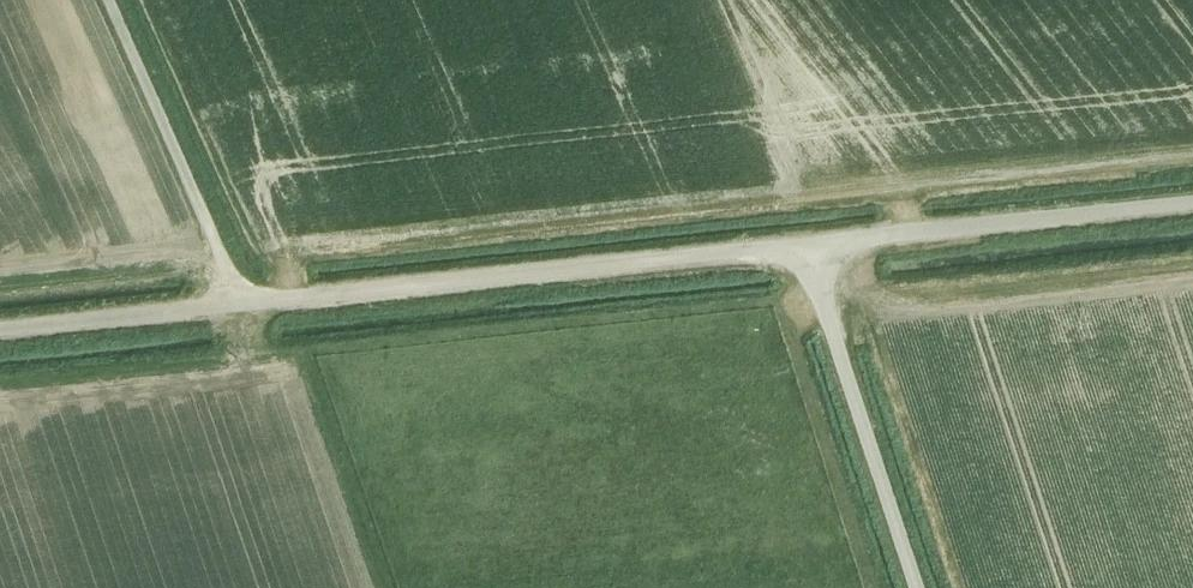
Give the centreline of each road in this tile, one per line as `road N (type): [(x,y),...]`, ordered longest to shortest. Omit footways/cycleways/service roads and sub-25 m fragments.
road 1 (unclassified): [(0,328),(806,244)]
road 2 (unclassified): [(806,244),(1192,203)]
road 3 (unclassified): [(918,587),(806,244)]
road 4 (track): [(244,302),(109,0)]

